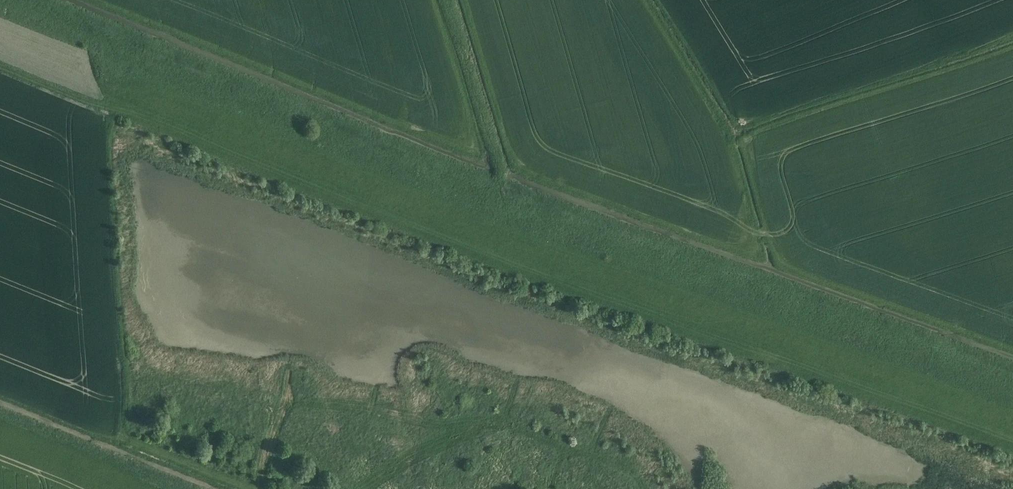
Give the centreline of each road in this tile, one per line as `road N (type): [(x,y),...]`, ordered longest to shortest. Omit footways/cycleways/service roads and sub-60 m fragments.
road 1 (track): [(255,488),(129,443)]

